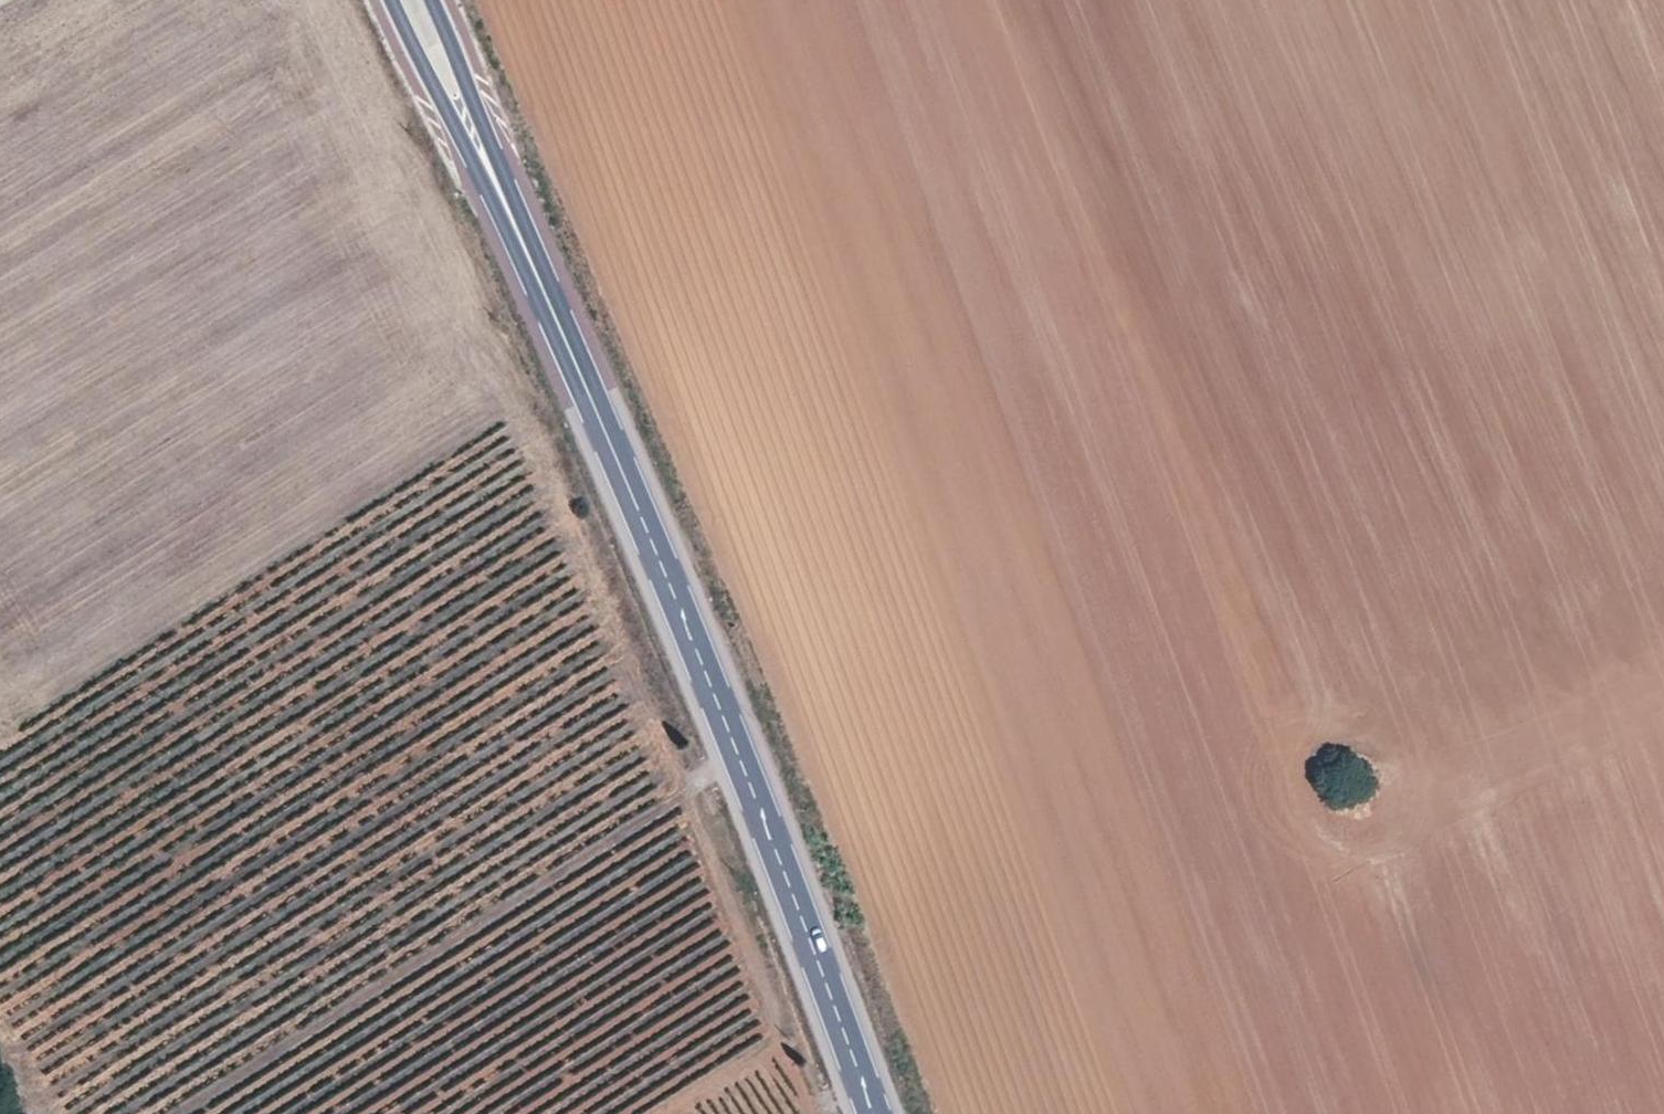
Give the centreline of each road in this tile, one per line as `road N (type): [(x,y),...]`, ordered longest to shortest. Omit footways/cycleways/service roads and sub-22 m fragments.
road 1 (tertiary): [(875,1113),(627,482),(418,0)]

